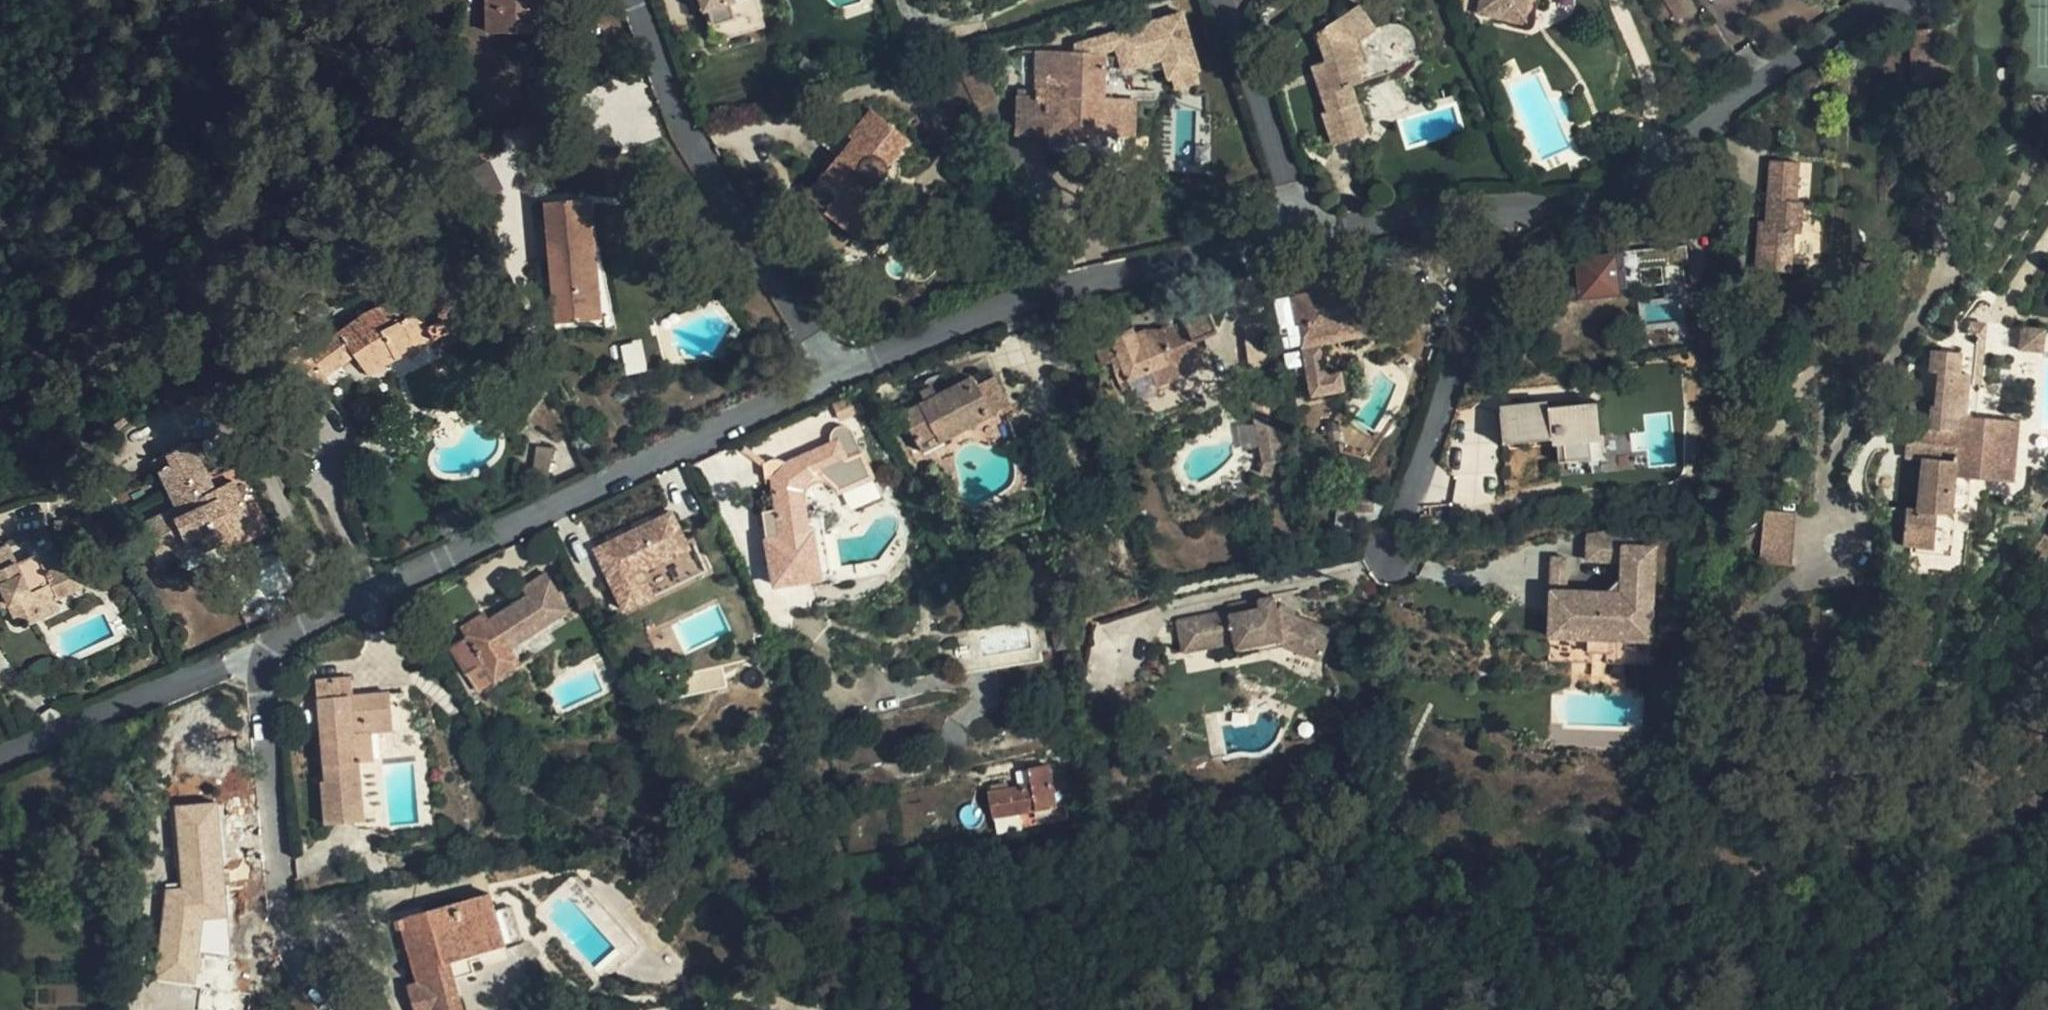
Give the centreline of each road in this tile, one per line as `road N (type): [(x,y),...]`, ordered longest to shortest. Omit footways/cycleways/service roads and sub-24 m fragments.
road 1 (residential): [(264,653),(839,375)]
road 2 (residential): [(839,375),(1081,287),(1303,238)]
road 3 (residential): [(1511,214),(1589,209),(1627,196),(1887,0)]
road 4 (residential): [(839,375),(690,136),(642,0)]
road 5 (residential): [(337,1009),(297,959),(282,907),(264,653)]
road 6 (residential): [(1395,552),(1511,214)]
road 7 (residential): [(0,765),(264,653)]
road 8 (residential): [(1224,0),(1249,50),(1303,238)]
road 9 (residential): [(1303,238),(1511,214)]

